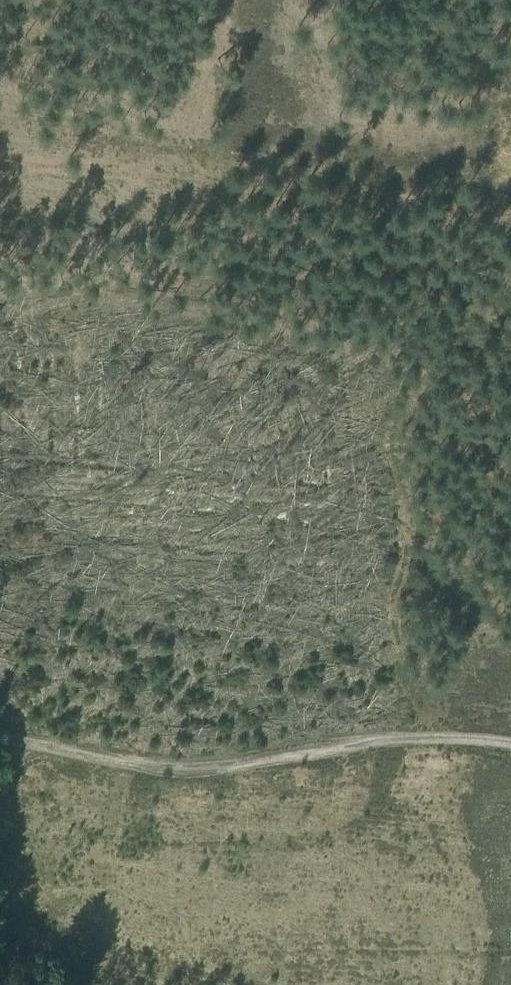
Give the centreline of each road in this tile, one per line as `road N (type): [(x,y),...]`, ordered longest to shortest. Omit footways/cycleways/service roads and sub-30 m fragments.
road 1 (track): [(510,744),(396,740),(272,758),(146,763),(0,736)]

